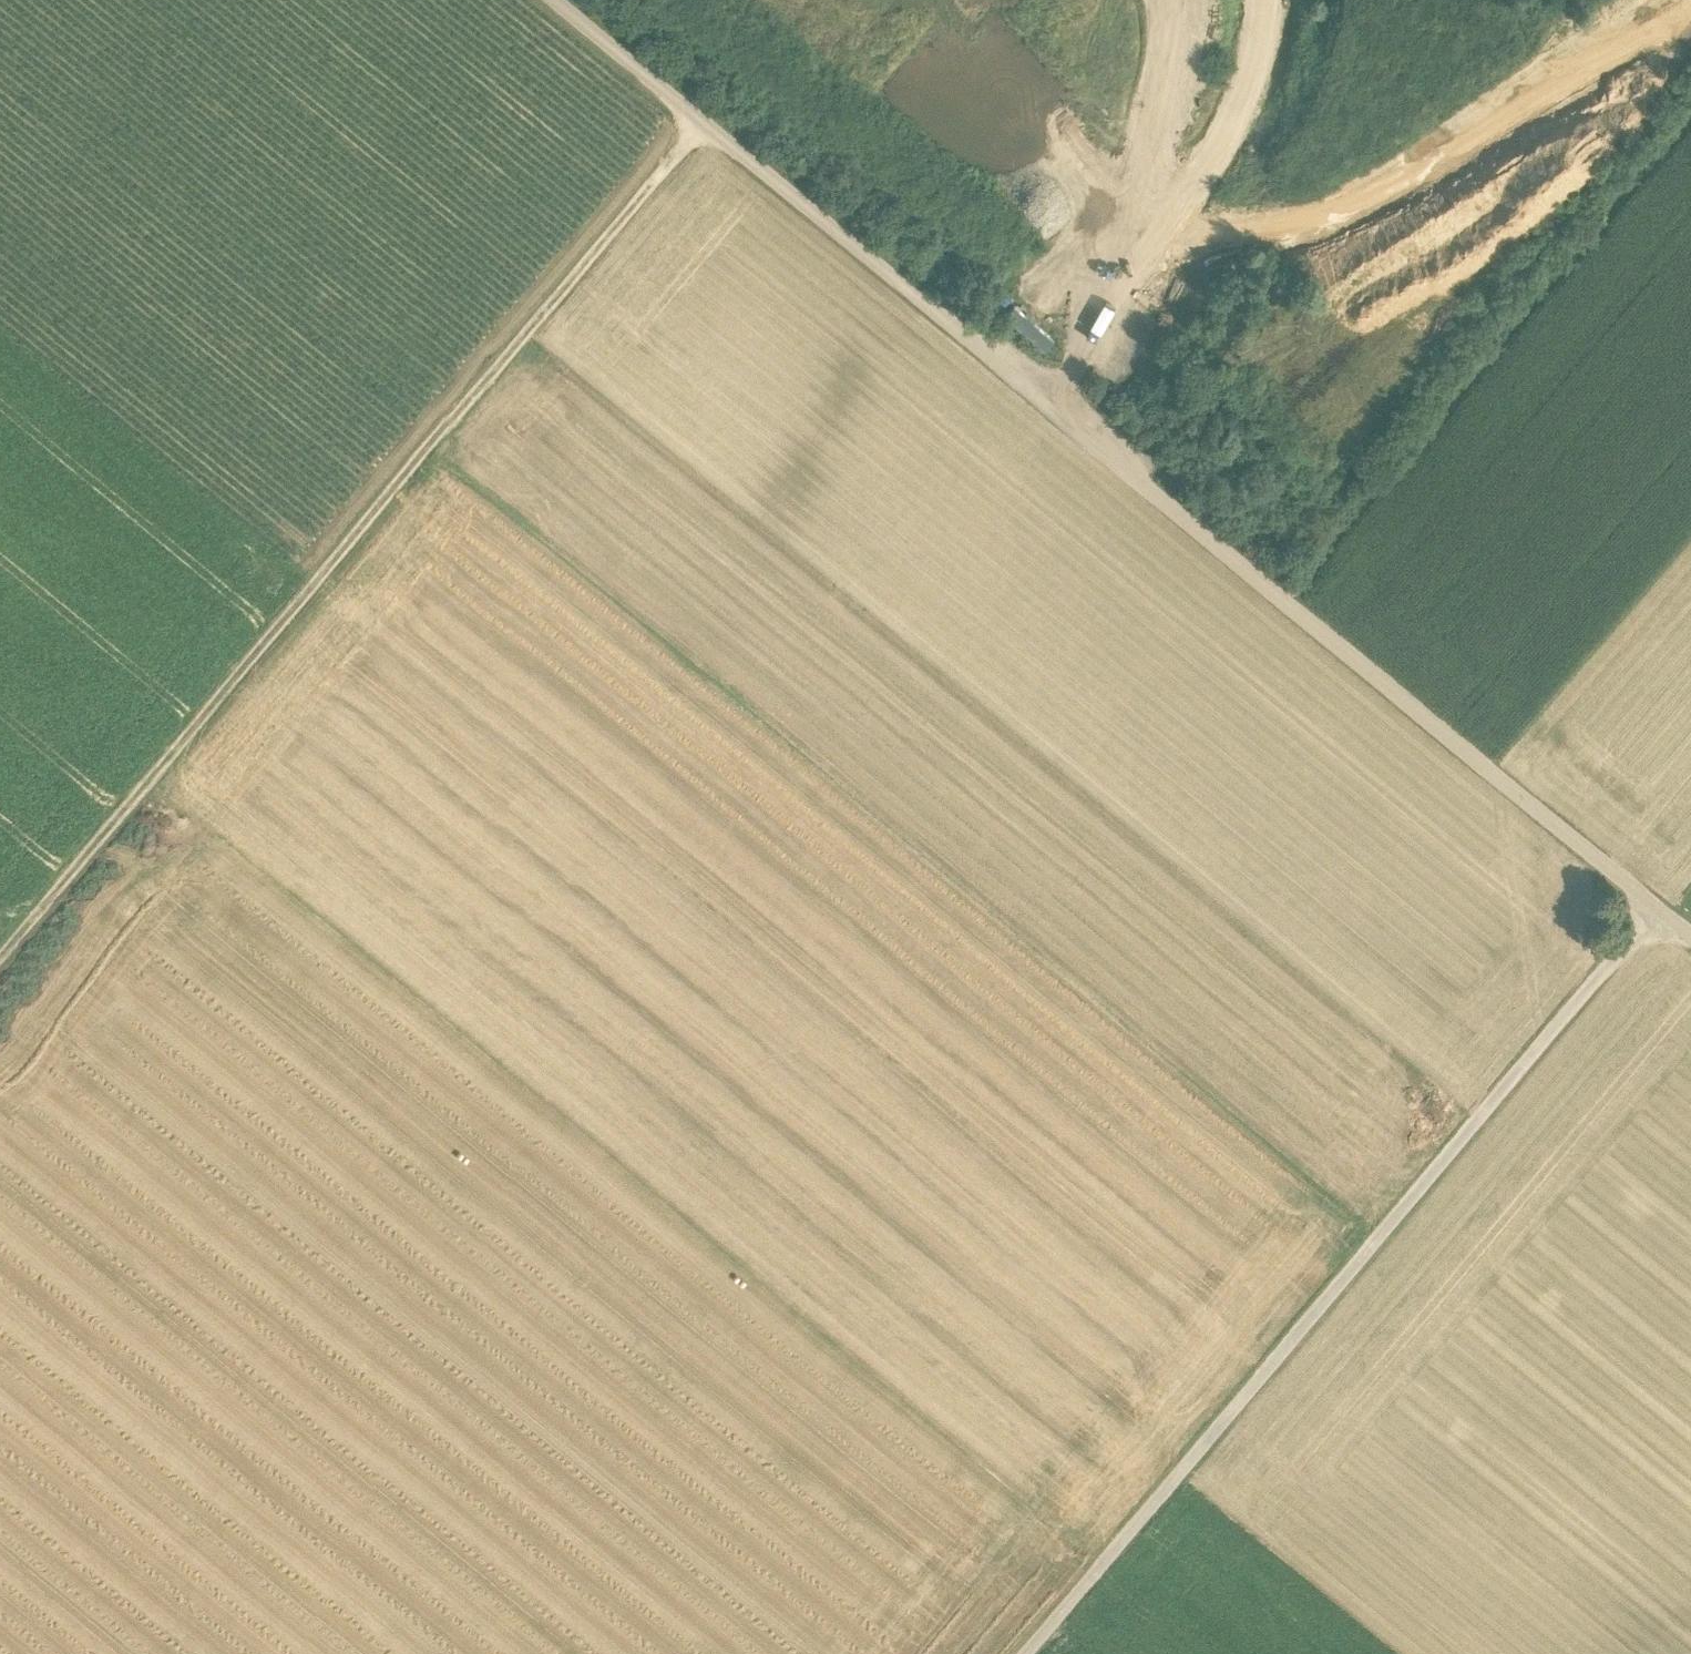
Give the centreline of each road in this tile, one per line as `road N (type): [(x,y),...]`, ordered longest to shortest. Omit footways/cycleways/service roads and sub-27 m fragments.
road 1 (unclassified): [(1690,944),(545,0)]
road 2 (track): [(0,975),(706,134)]
road 3 (track): [(1657,919),(1040,1653)]

